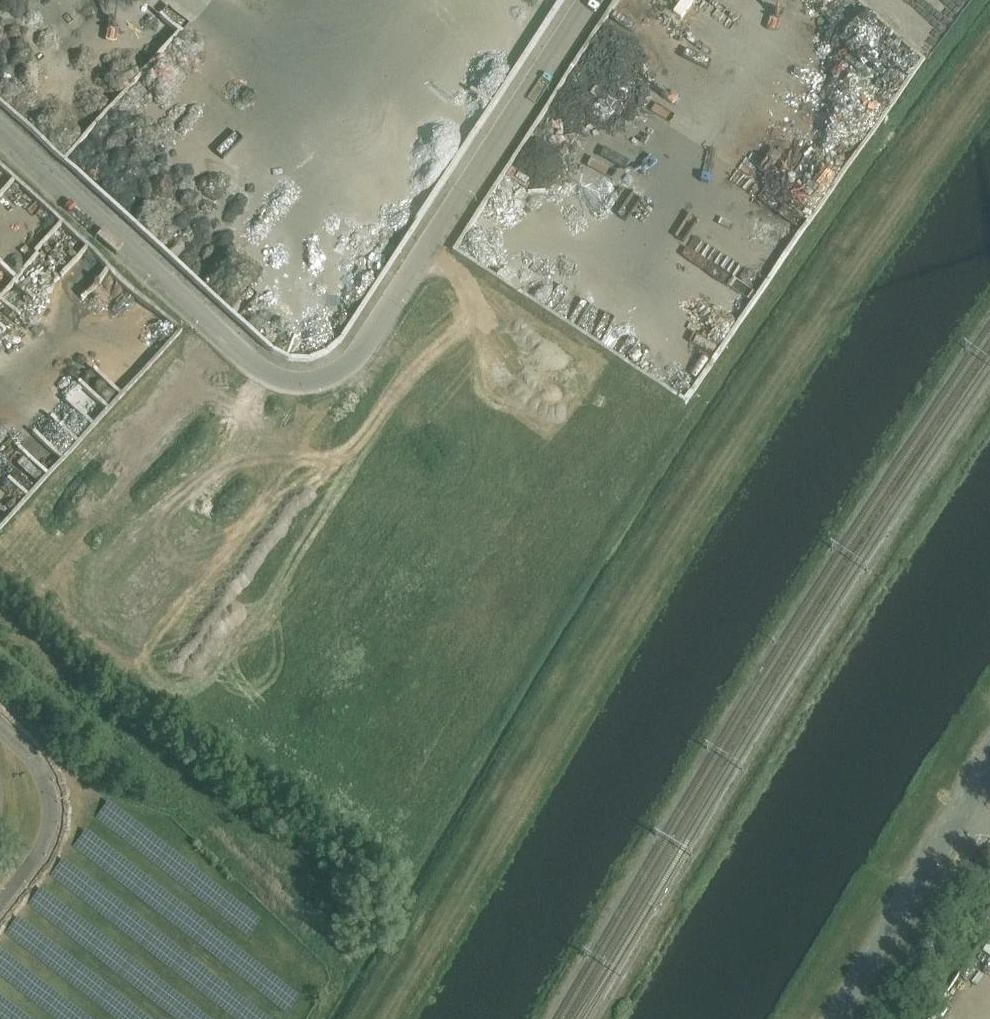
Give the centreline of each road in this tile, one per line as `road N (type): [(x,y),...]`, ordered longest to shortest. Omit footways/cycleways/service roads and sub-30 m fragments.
road 1 (unclassified): [(0,132),(241,352),(274,377),(304,384),(351,362),(588,0)]
road 2 (tertiary): [(839,1018),(989,761)]

